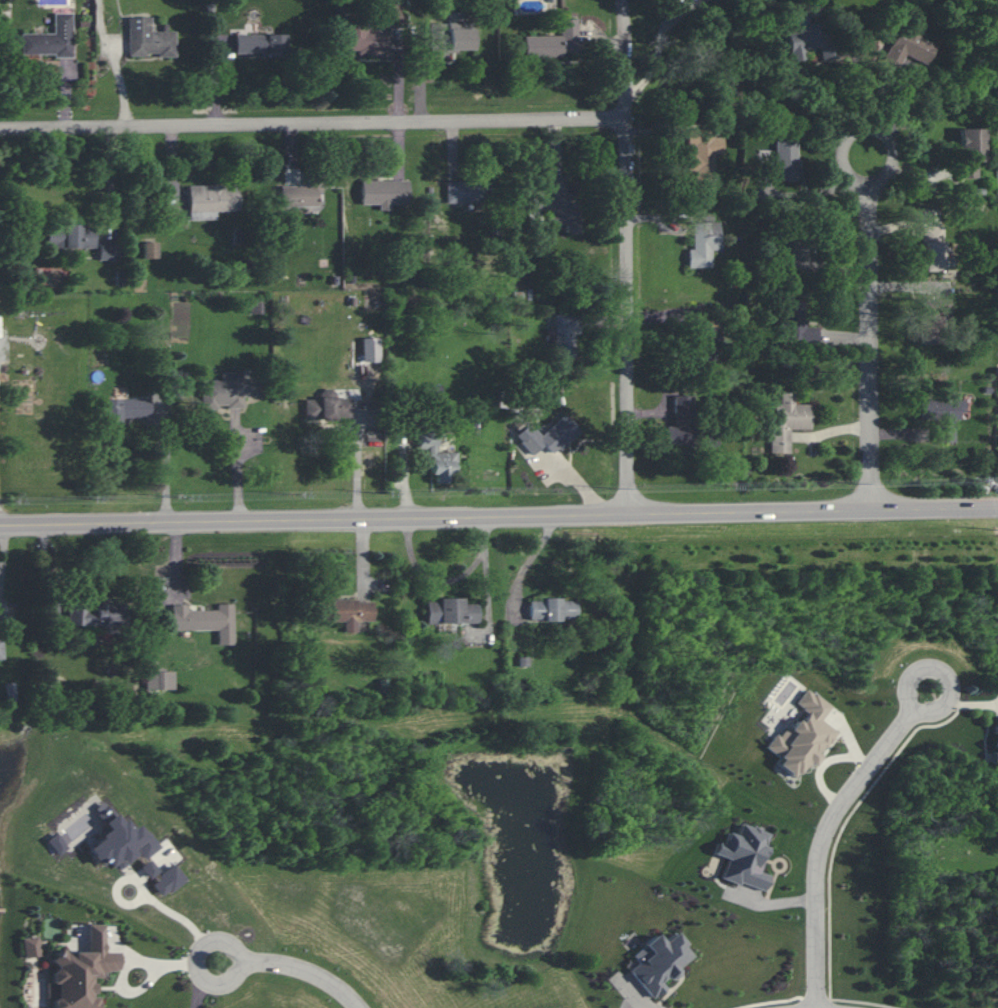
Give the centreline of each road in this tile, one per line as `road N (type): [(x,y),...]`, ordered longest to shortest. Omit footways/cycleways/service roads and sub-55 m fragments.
road 1 (secondary): [(0,526),(945,508)]
road 2 (residential): [(0,129),(630,122)]
road 3 (residential): [(629,512),(630,122)]
road 4 (residential): [(873,510),(869,142)]
road 5 (residential): [(929,691),(852,790),(821,850),(820,1007)]
road 6 (residential): [(362,1007),(292,961),(221,962)]
road 7 (residential): [(630,122),(624,0)]

